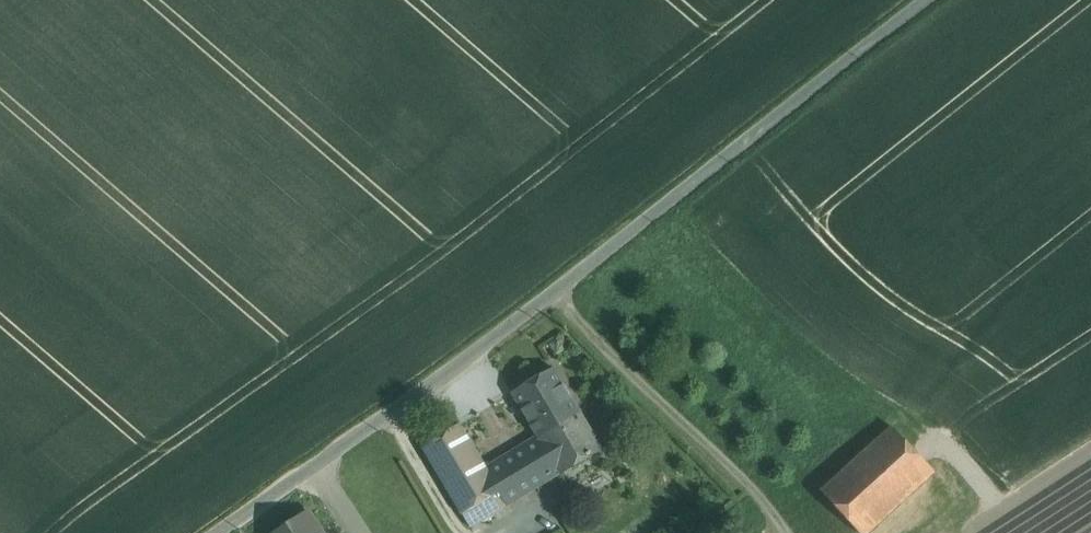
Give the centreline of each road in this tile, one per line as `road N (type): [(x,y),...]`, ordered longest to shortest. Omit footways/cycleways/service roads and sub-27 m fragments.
road 1 (unclassified): [(218,532),(926,0)]

